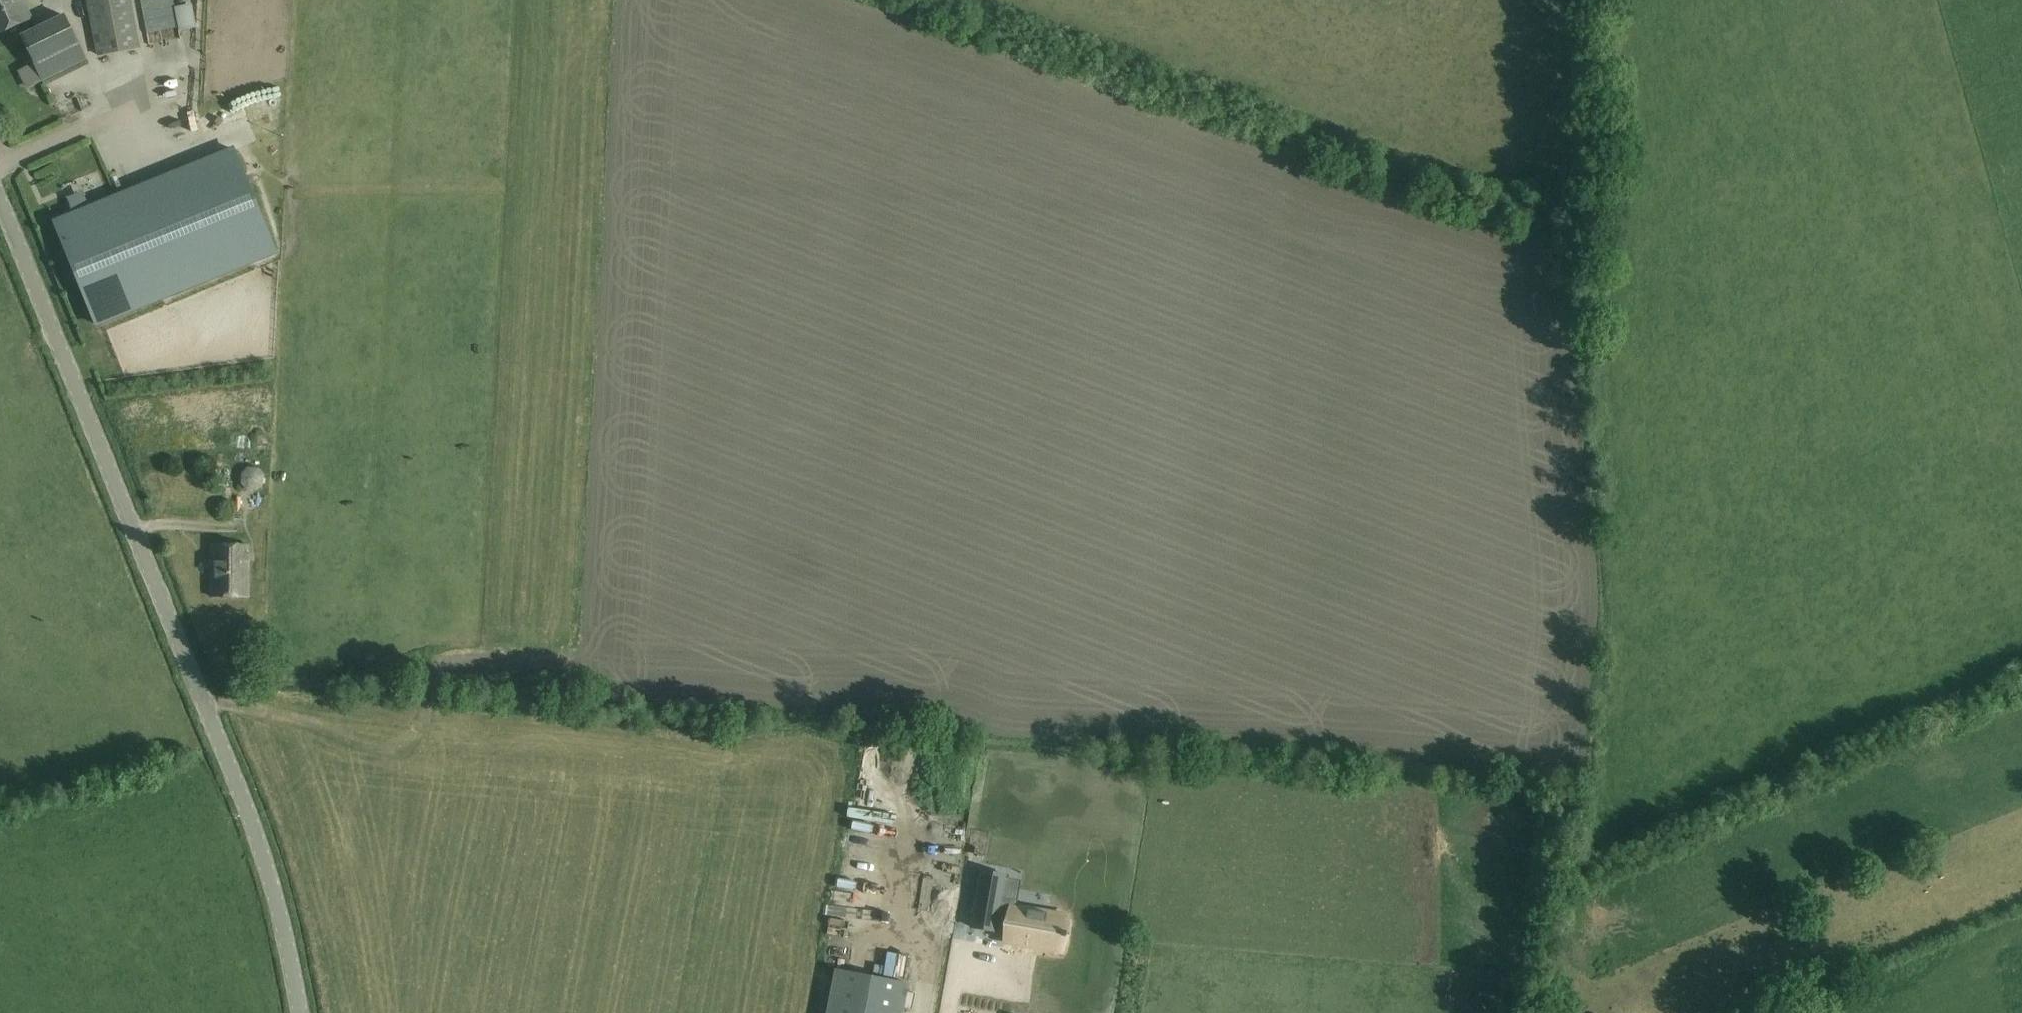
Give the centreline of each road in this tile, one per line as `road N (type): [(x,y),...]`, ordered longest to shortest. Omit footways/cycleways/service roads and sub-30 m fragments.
road 1 (unclassified): [(304,1012),(243,773),(0,191)]

